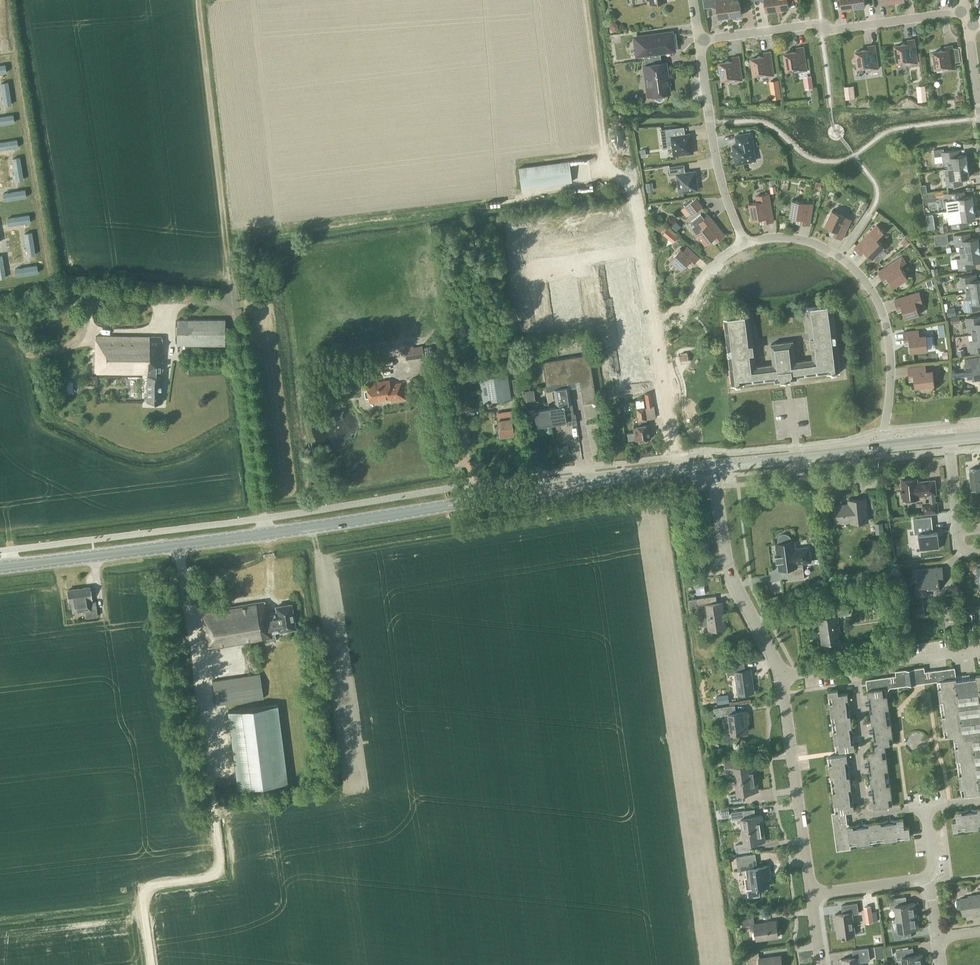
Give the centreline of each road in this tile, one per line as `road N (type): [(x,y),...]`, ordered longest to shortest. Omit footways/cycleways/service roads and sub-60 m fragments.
road 1 (primary): [(0,567),(483,500)]
road 2 (residential): [(885,447),(890,356),(874,296),(839,257),(803,241),(744,242)]
road 3 (track): [(233,290),(198,0)]
road 4 (unclassified): [(636,202),(676,470)]
road 5 (residential): [(699,42),(966,12)]
road 6 (residential): [(780,677),(729,570),(713,466)]
road 7 (residential): [(811,895),(780,677)]
road 8 (residential): [(744,242),(714,159),(699,42)]
road 9 (residential): [(925,807),(873,814),(864,807),(854,667)]
road 10 (primary): [(713,466),(885,447)]
road 11 (residential): [(854,667),(979,651)]
road 12 (primary): [(483,500),(545,497),(605,478)]
road 13 (primary): [(605,478),(543,483),(483,500)]

